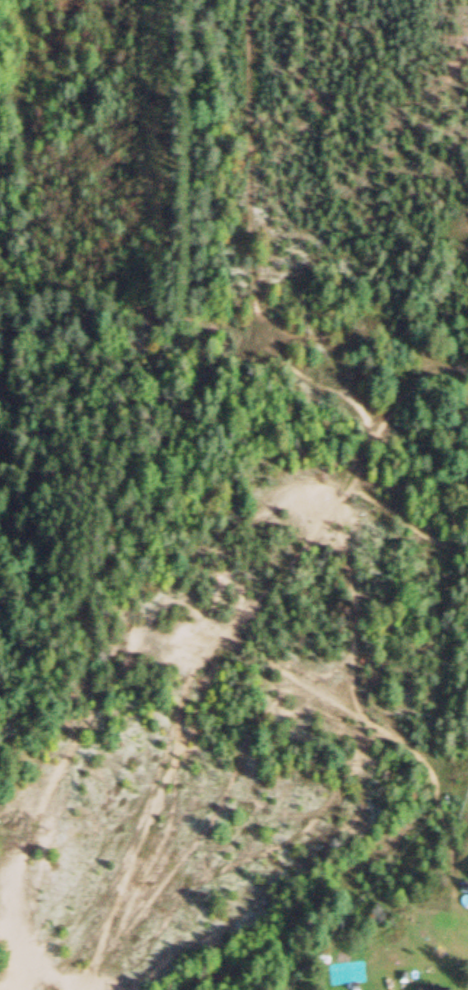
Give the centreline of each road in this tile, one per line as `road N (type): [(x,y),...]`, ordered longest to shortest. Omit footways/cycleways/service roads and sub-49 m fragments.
road 1 (track): [(43,989),(8,944),(26,753),(112,574),(192,506),(298,500),(447,615),(453,696),(416,794),(342,869),(193,944),(131,989)]

